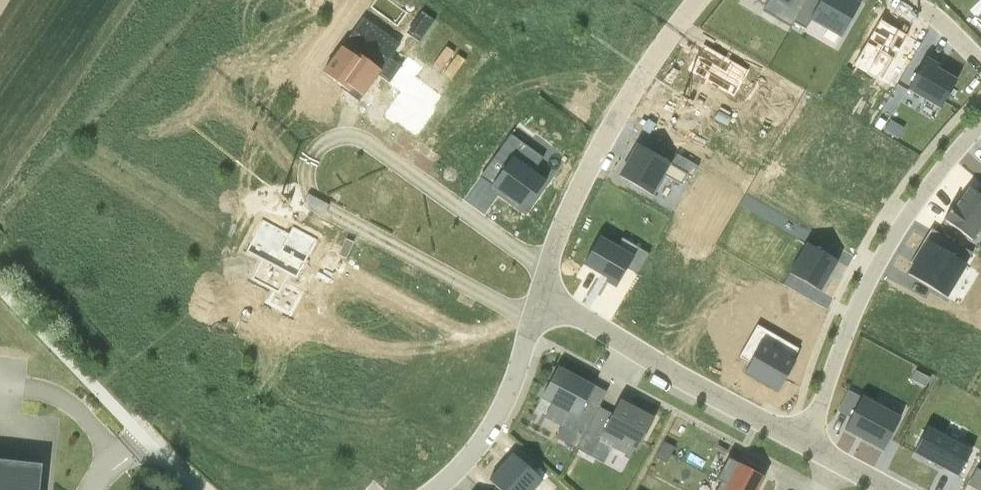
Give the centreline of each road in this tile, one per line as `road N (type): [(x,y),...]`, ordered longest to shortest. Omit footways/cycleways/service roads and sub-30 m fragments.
road 1 (residential): [(545,282),(532,257),(363,138),(327,141),(313,154),(310,190),(332,216),(518,312),(538,309)]
road 2 (residential): [(980,124),(891,240),(803,439)]
road 3 (residential): [(545,282),(575,193),(611,127),(697,0)]
road 4 (residential): [(541,300),(803,439)]
road 5 (unclassified): [(0,291),(200,489)]
road 6 (residential): [(436,489),(484,435),(538,309)]

